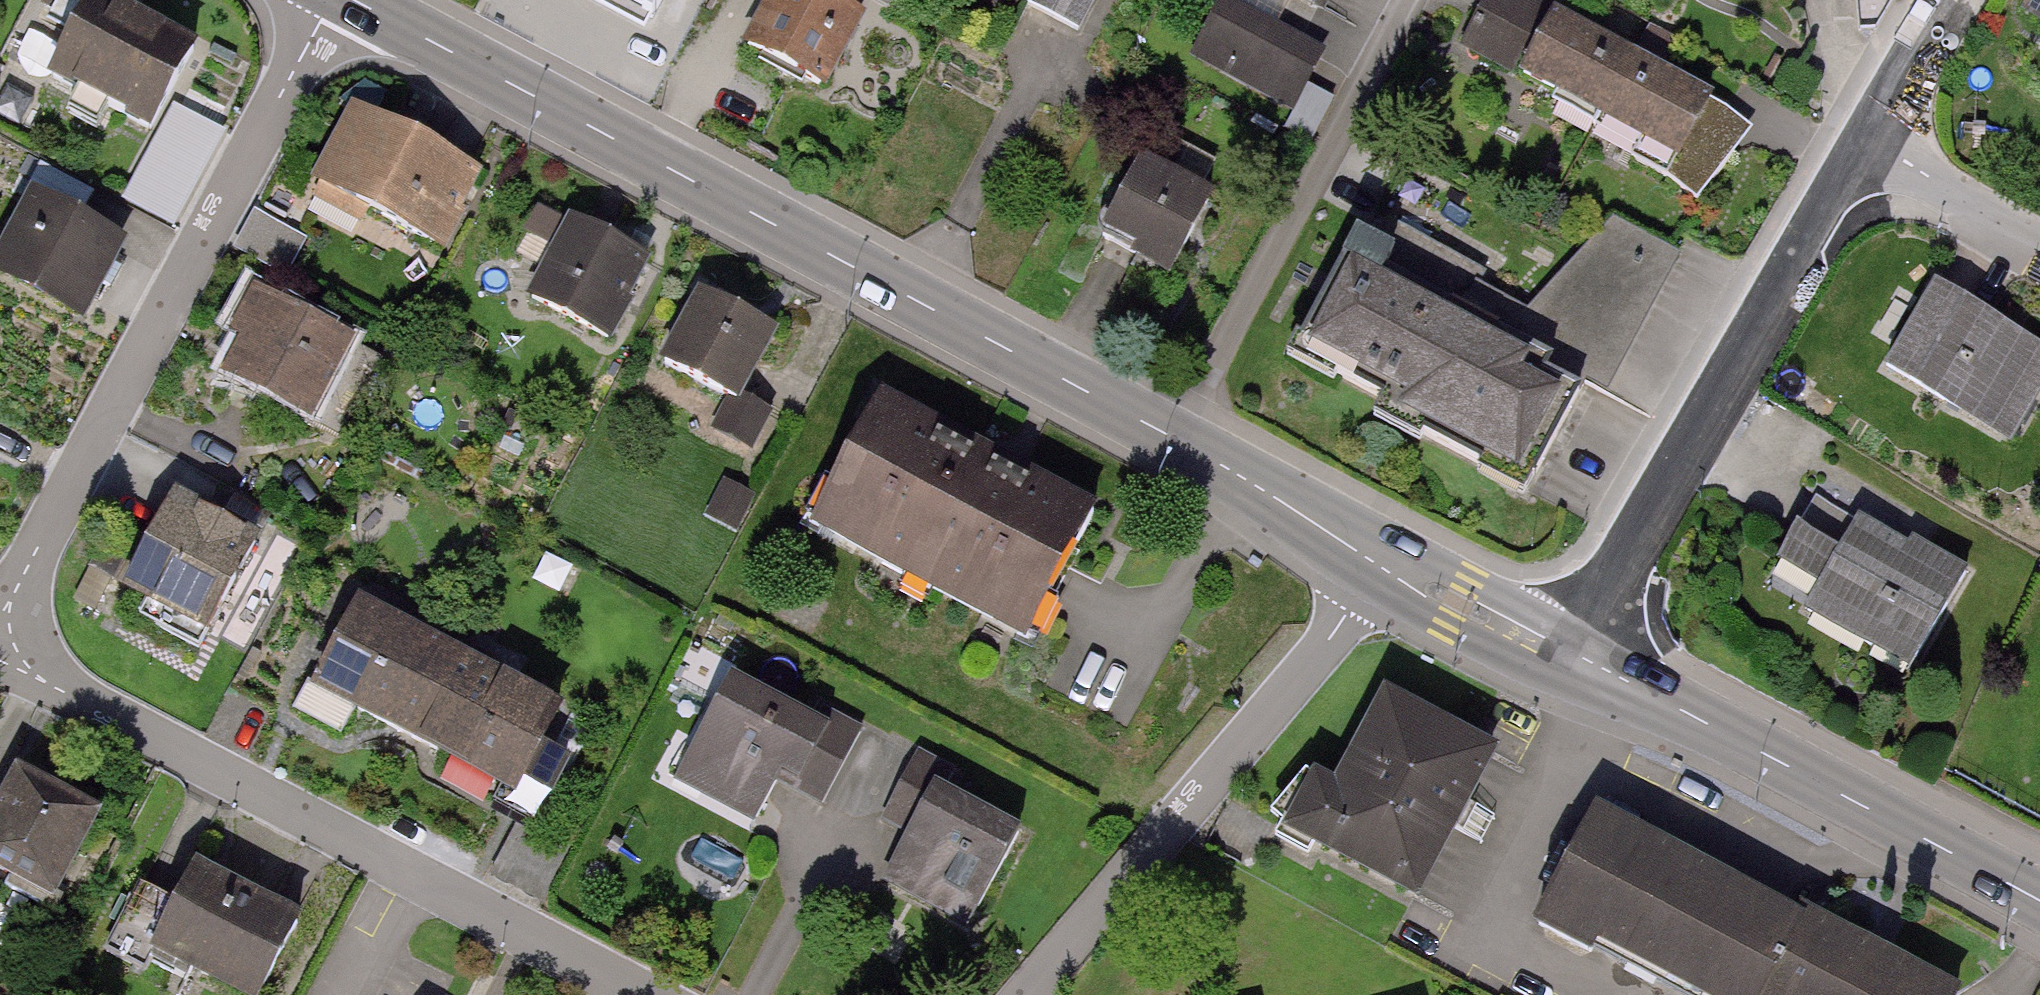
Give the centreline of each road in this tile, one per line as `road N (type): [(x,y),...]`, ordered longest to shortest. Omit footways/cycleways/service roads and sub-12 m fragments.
road 1 (secondary): [(354,0),(1173,437),(1378,565)]
road 2 (residential): [(0,645),(48,684),(640,994)]
road 3 (residential): [(332,0),(0,625)]
road 4 (residential): [(1568,660),(1868,137)]
road 5 (residential): [(1026,994),(1328,639),(1378,565)]
road 6 (secondary): [(1568,660),(1718,729),(2039,900)]
road 7 (secondary): [(1378,565),(1568,660)]
road 8 (residential): [(1868,137),(2039,246)]
road 9 (residential): [(1868,137),(1949,0)]

